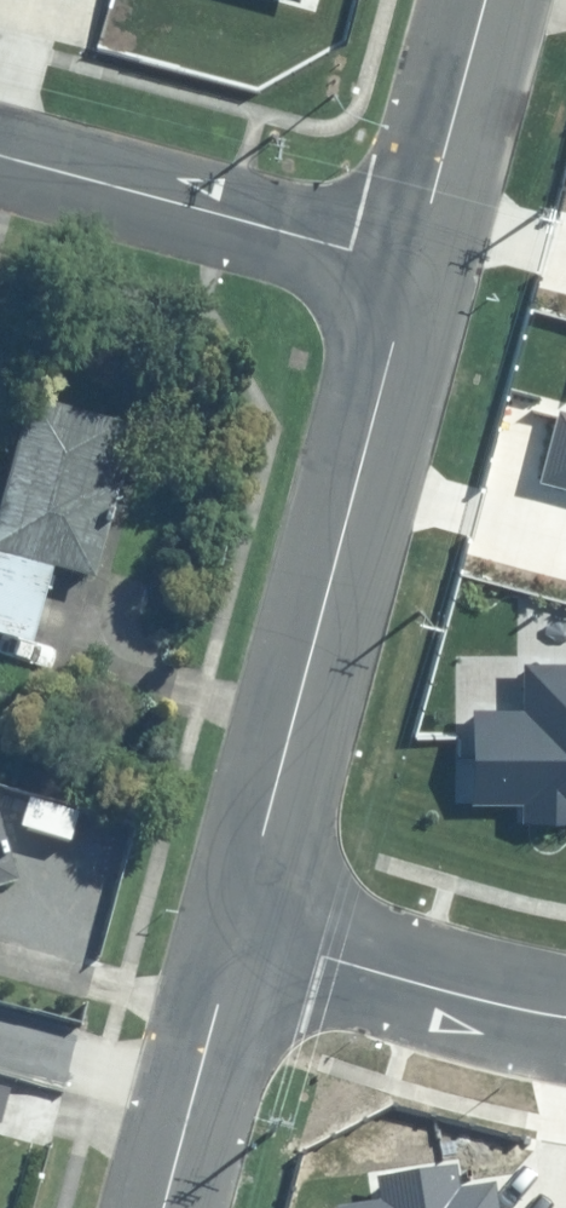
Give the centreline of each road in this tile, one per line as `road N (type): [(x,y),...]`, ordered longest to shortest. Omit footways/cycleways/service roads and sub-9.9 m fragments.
road 1 (unclassified): [(234,936),(411,266)]
road 2 (residential): [(0,157),(411,266)]
road 3 (residential): [(234,936),(565,1027)]
road 4 (unclassified): [(162,1207),(234,936)]
road 5 (unclassified): [(411,266),(483,0)]

